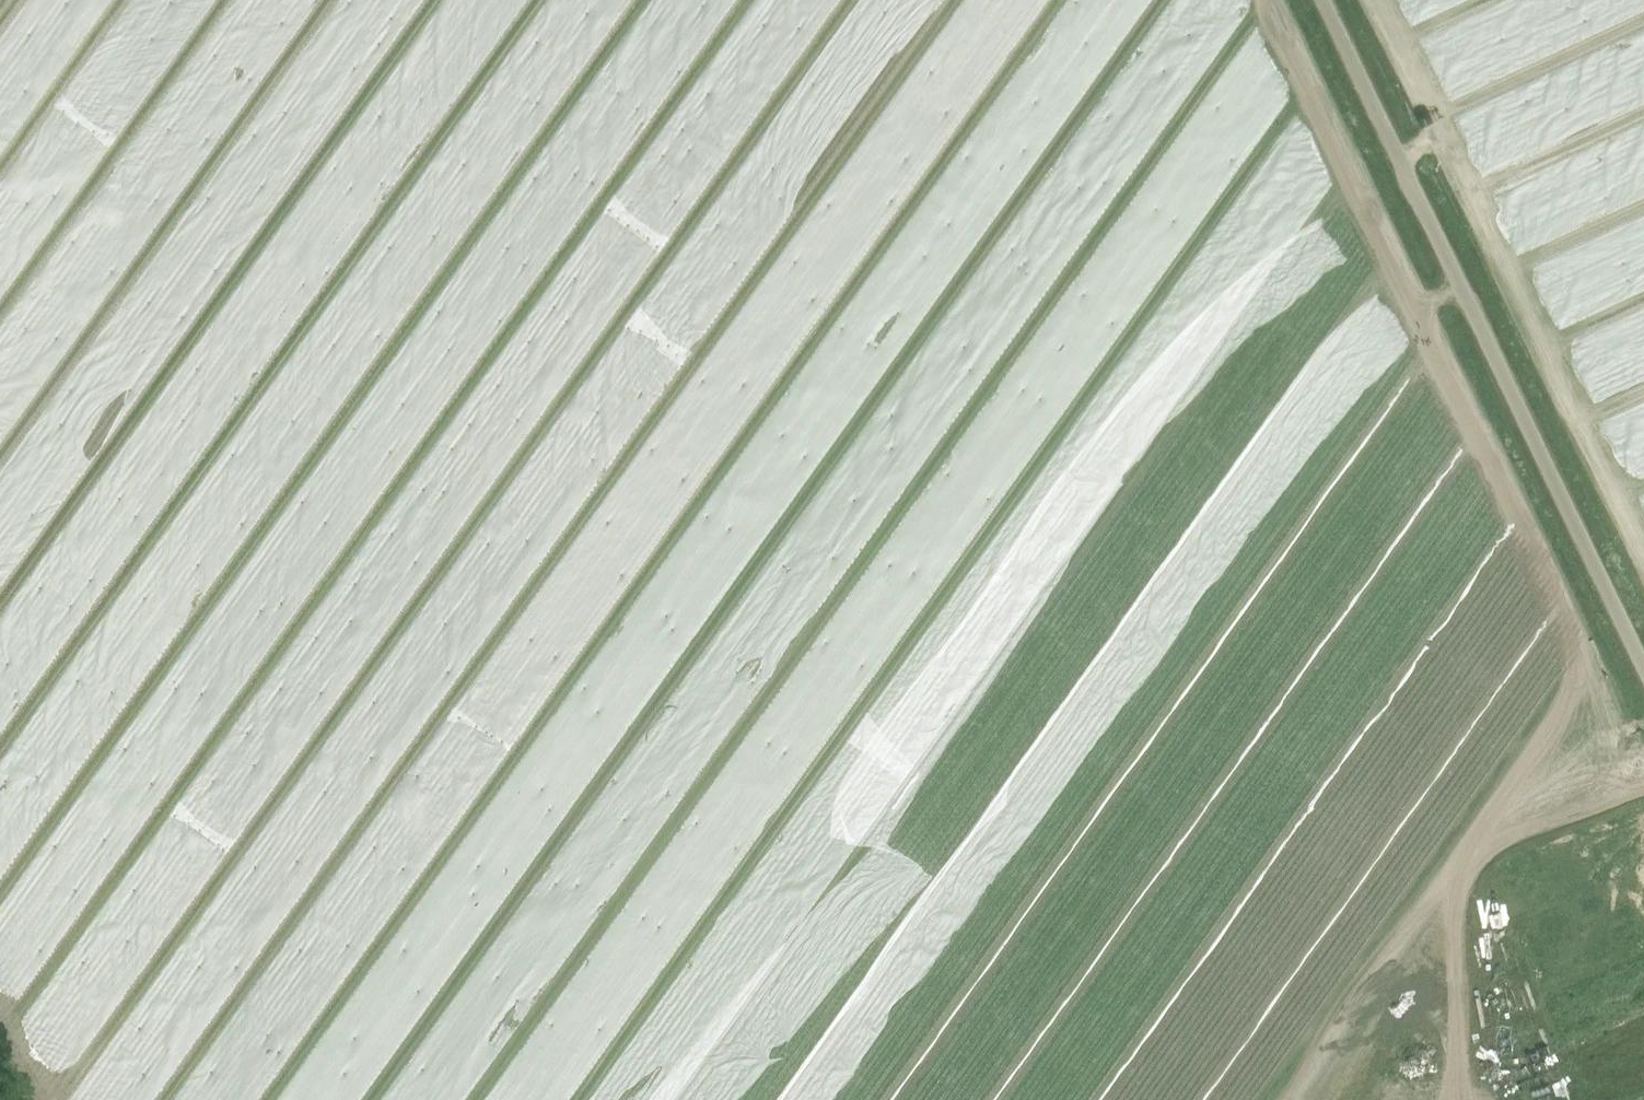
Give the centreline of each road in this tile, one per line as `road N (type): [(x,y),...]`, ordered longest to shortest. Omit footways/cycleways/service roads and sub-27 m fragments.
road 1 (unclassified): [(1643,662),(1325,0)]

